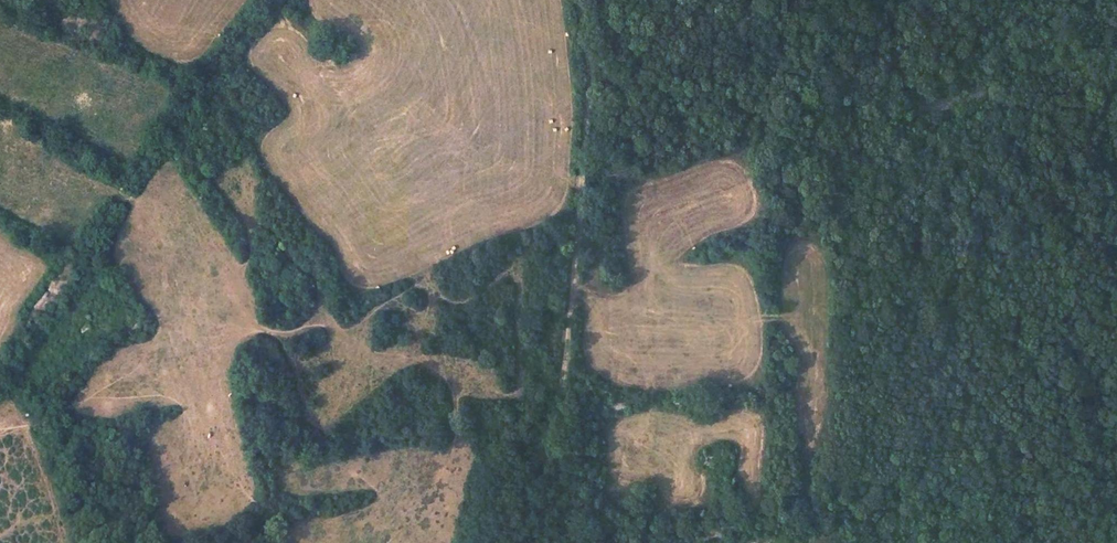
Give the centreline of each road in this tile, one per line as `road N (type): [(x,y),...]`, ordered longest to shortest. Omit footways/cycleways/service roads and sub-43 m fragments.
road 1 (track): [(578,0),(588,99),(561,389),(526,483),(480,542)]

